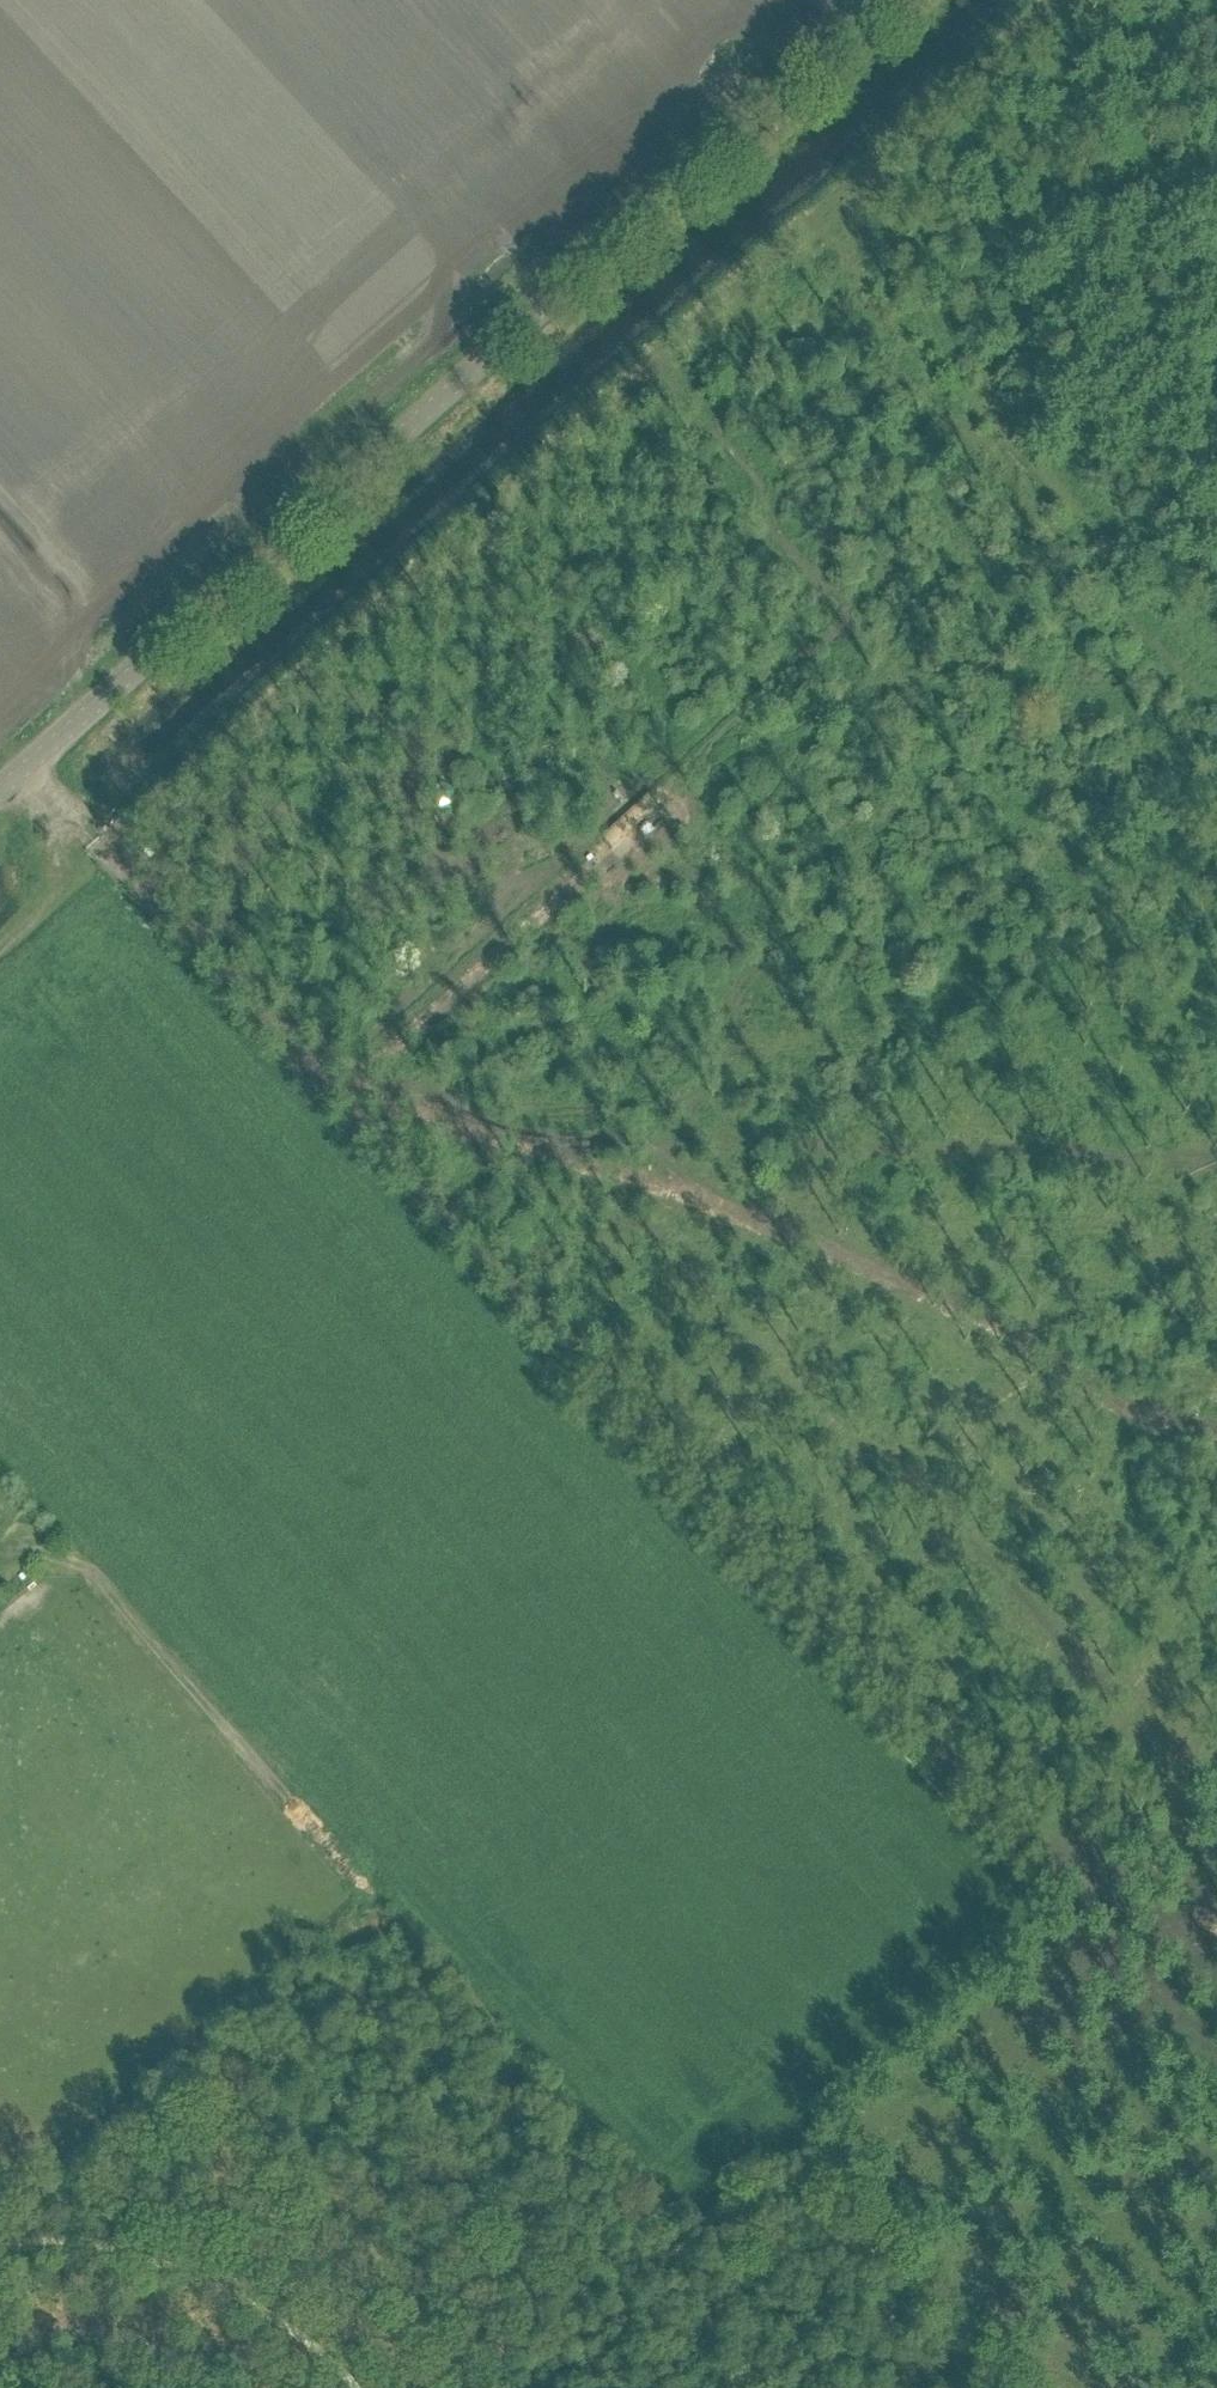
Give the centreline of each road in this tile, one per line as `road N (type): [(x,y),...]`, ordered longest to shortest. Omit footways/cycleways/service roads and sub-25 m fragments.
road 1 (tertiary): [(0,789),(887,0)]
road 2 (unclassified): [(234,2387),(199,2363),(137,2340),(84,2334),(0,2349)]

